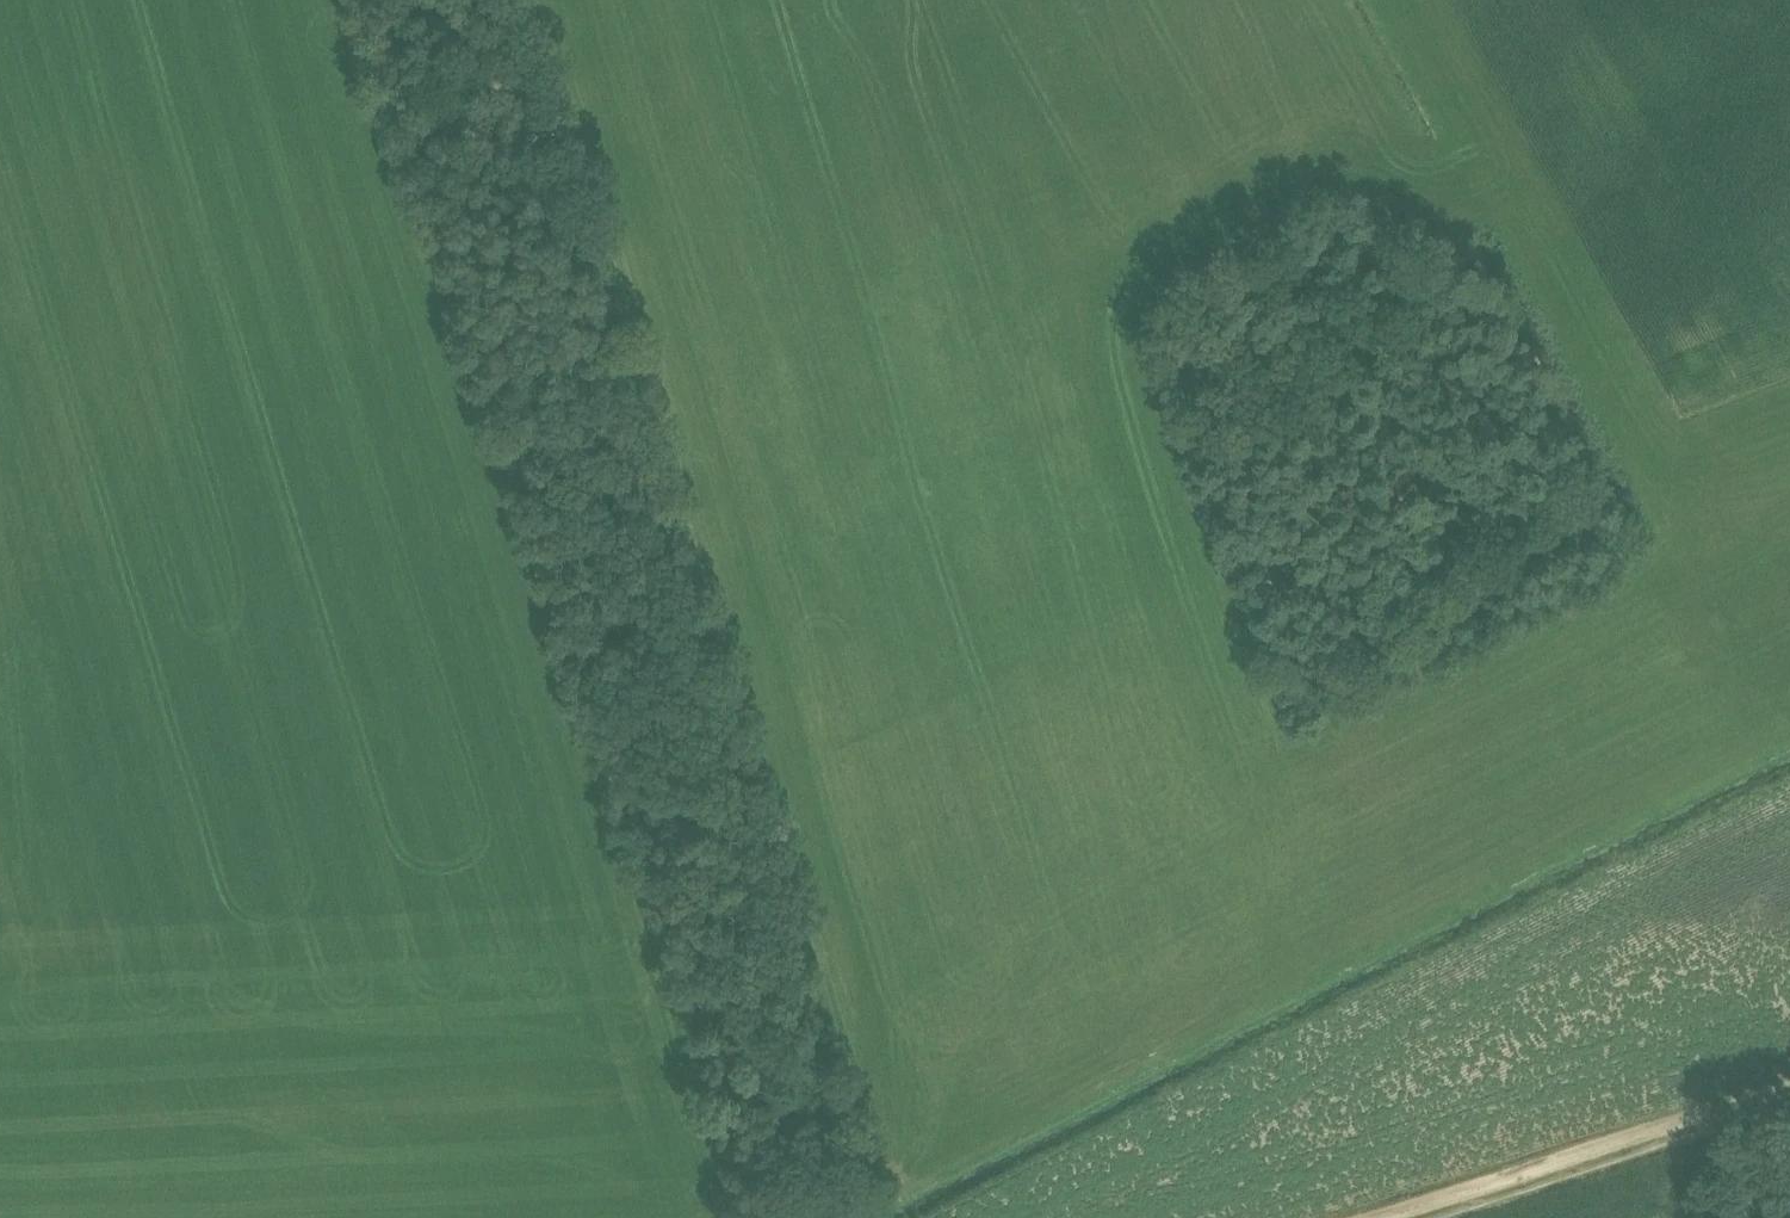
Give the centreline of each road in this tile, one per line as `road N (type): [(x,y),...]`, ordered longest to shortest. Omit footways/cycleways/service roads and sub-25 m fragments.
road 1 (track): [(1789,1090),(1381,1217)]

